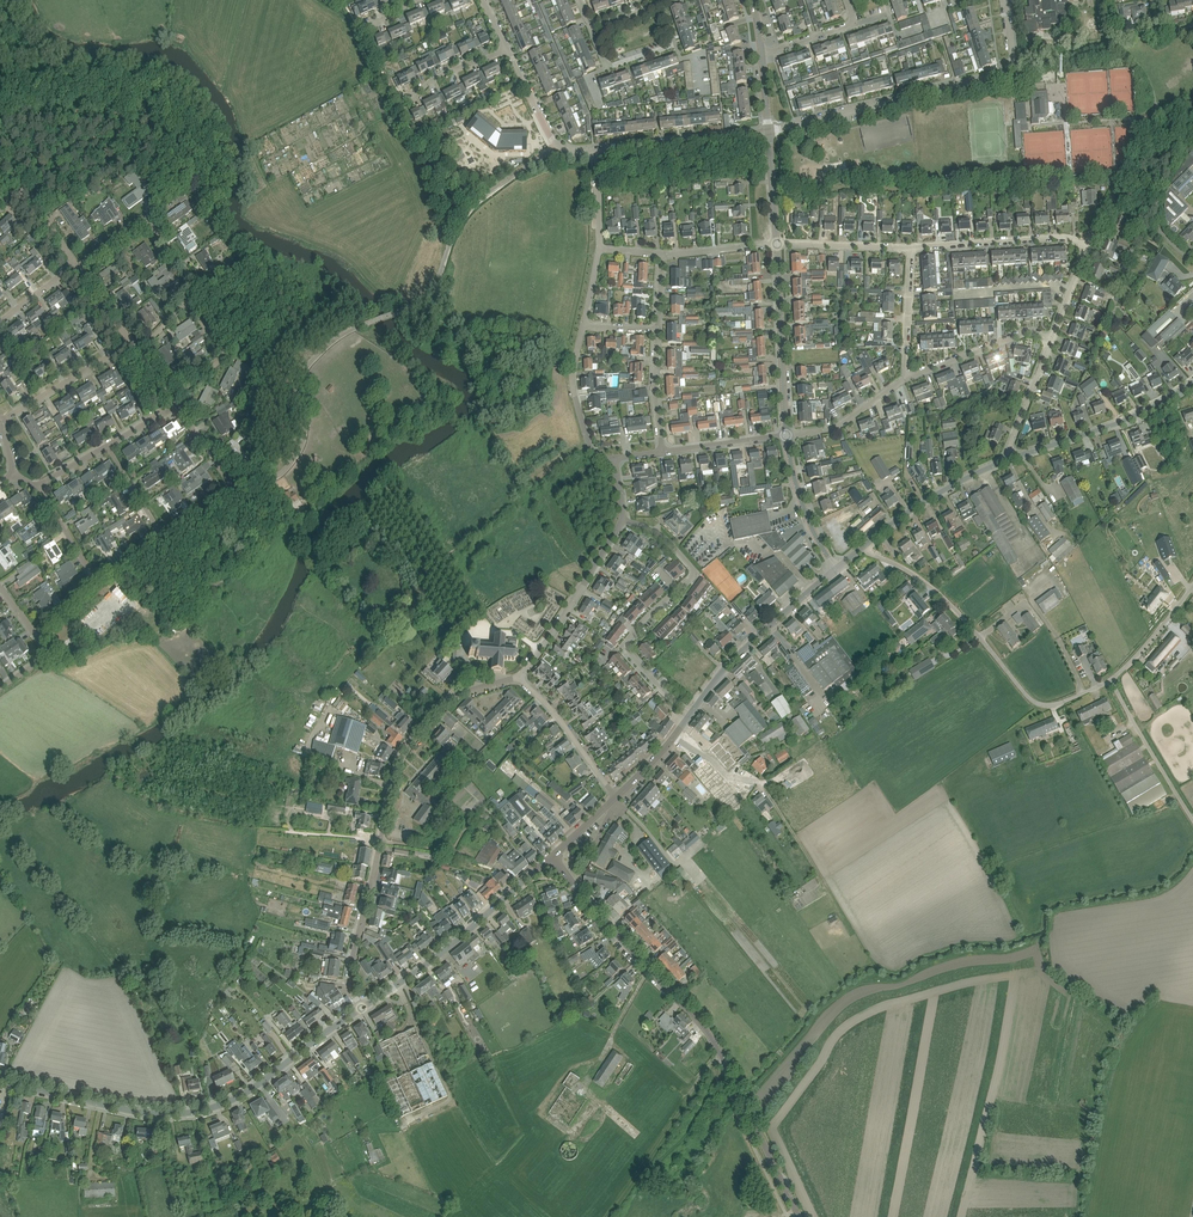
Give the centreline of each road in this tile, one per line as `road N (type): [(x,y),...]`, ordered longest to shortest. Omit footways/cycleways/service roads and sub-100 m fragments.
road 1 (tertiary): [(799,1216),(711,1038),(551,857)]
road 2 (residential): [(361,1008),(351,964),(400,761),(451,699),(519,679)]
road 3 (tertiary): [(361,1008),(248,1091),(200,1110),(145,1113),(0,1080)]
road 4 (unclassified): [(1111,680),(1055,705),(1035,702),(935,591),(860,549)]
road 5 (residential): [(768,132),(1004,71),(1012,54),(1006,0)]
road 6 (residential): [(692,713),(626,646),(693,570),(659,532),(622,518)]
road 7 (tertiary): [(361,1008),(446,950),(551,857)]
road 8 (tertiary): [(692,713),(727,666),(837,569)]
road 9 (tertiary): [(1012,457),(1136,415),(1192,383)]
road 10 (residential): [(786,435),(777,244)]
road 11 (residential): [(519,679),(622,518)]
road 12 (residential): [(161,535),(233,488),(177,406)]
road 13 (tertiary): [(860,549),(947,487),(1012,457)]
road 14 (residential): [(1086,246),(1059,238),(911,248)]
road 15 (track): [(852,932),(760,784)]
road 16 (residential): [(768,132),(597,151)]
road 17 (unclassified): [(1192,819),(1111,680)]
road 18 (residential): [(591,27),(612,66),(676,44),(662,4)]
road 19 (residential): [(0,421),(130,339)]
road 20 (residential): [(615,797),(553,711),(519,679)]
road 21 (residential): [(906,378),(1023,334),(1050,340)]
road 22 (residential): [(614,458),(591,449),(574,391),(584,325)]
road 23 (residential): [(597,151),(556,143),(506,49)]
road 24 (track): [(726,1067),(644,1187)]
road 25 (residential): [(837,569),(804,508),(786,435)]
road 26 (residential): [(786,435),(836,427),(906,378)]
road 27 (residential): [(172,399),(232,354),(200,304)]
road 28 (residential): [(777,244),(911,248)]
road 29 (residential): [(906,378),(911,248)]
road 30 (residential): [(662,451),(786,435)]
road 31 (unclassified): [(1111,680),(1192,585)]
road 32 (residential): [(1012,457),(1050,340)]
road 33 (residential): [(662,451),(657,330)]

